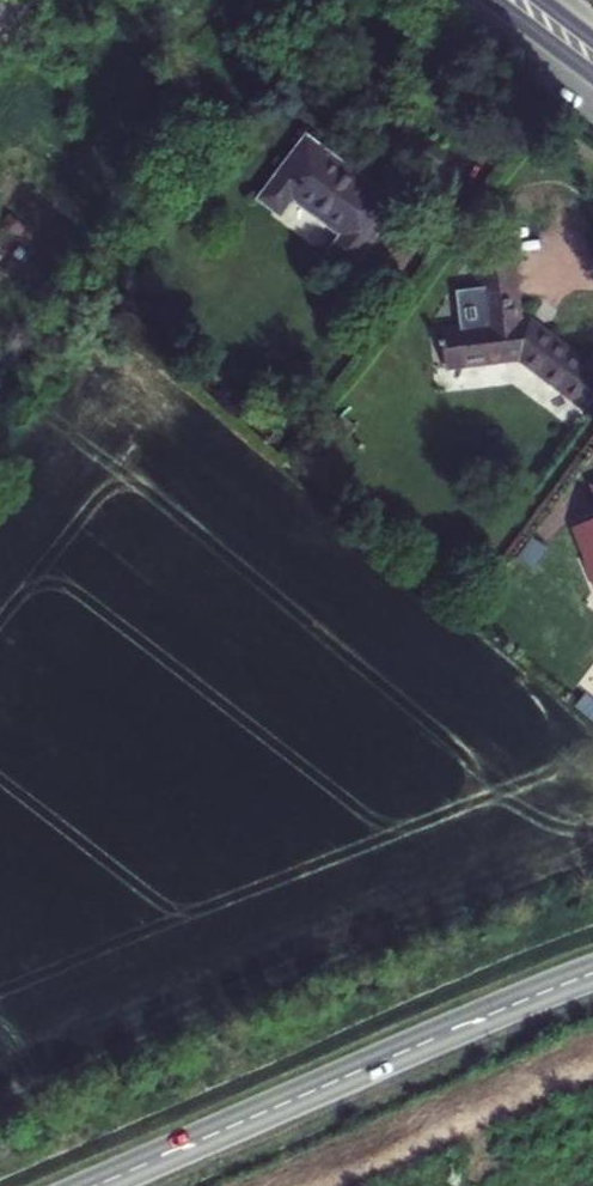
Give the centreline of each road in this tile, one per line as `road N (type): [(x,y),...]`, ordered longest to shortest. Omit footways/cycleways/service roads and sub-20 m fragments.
road 1 (tertiary): [(96,1185),(592,974)]
road 2 (primary): [(489,0),(592,77)]

